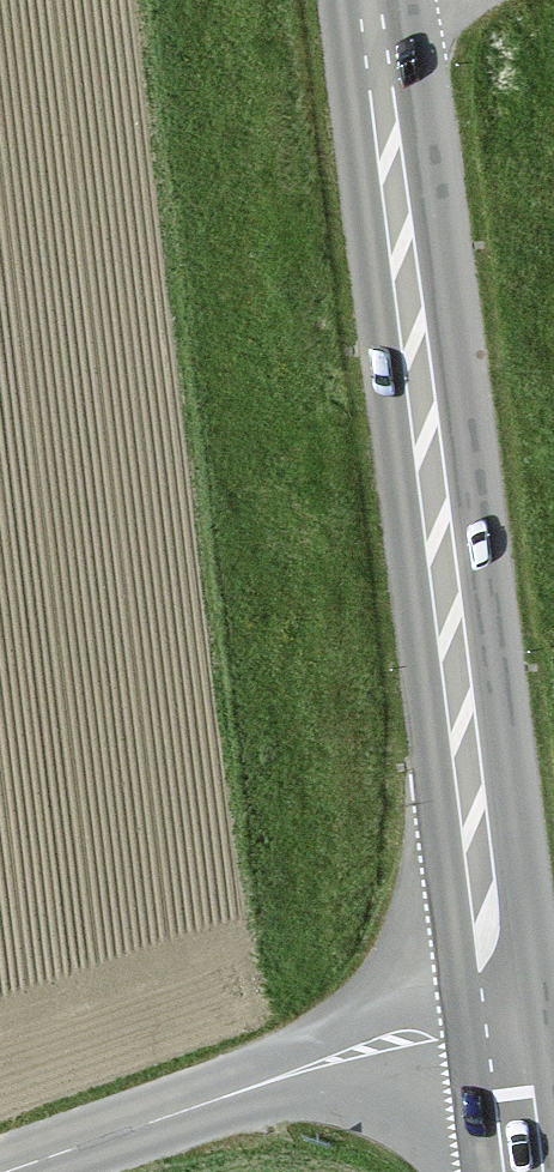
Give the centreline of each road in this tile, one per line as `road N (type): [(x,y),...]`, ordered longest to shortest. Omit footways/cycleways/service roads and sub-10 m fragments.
road 1 (tertiary): [(499,1001),(395,0)]
road 2 (tertiary): [(7,1171),(499,1001)]
road 3 (tertiary): [(518,1171),(499,1001)]

